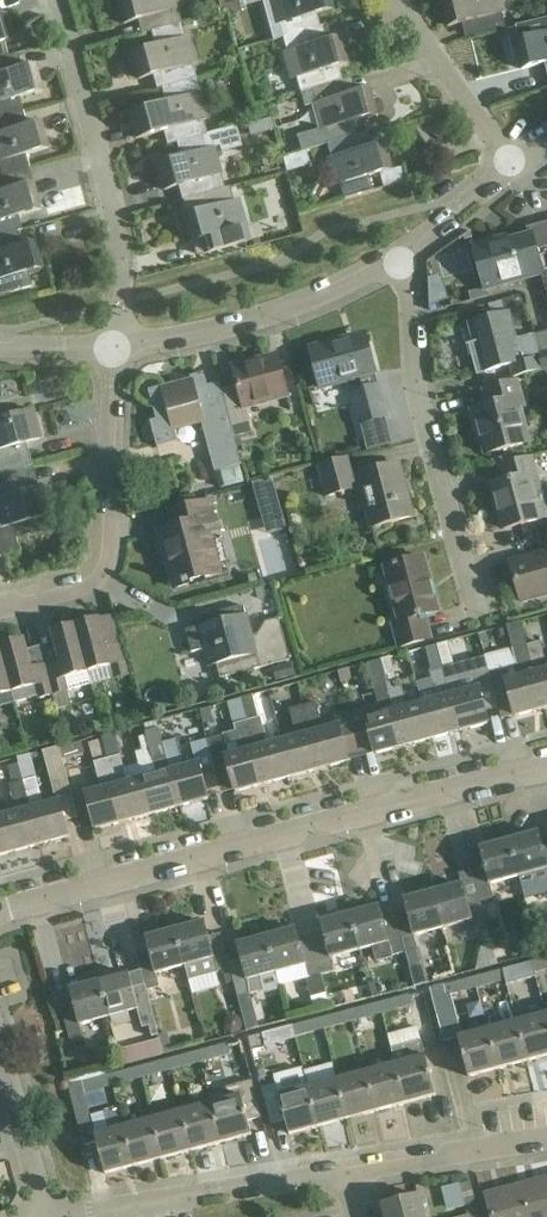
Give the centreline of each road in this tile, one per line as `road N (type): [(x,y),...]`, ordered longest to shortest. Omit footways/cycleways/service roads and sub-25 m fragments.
road 1 (residential): [(0,911),(546,770)]
road 2 (residential): [(116,348),(122,242),(57,0)]
road 3 (residential): [(0,607),(87,585),(107,559),(116,348)]
road 4 (residential): [(468,584),(415,369),(409,281),(400,263)]
road 5 (residential): [(49,1216),(352,1173)]
road 6 (residential): [(116,348),(334,295),(400,263)]
road 7 (residential): [(511,161),(394,0)]
road 8 (residential): [(352,1173),(546,1138)]
road 9 (residential): [(46,1216),(0,1056)]
road 10 (residential): [(400,263),(511,161)]

